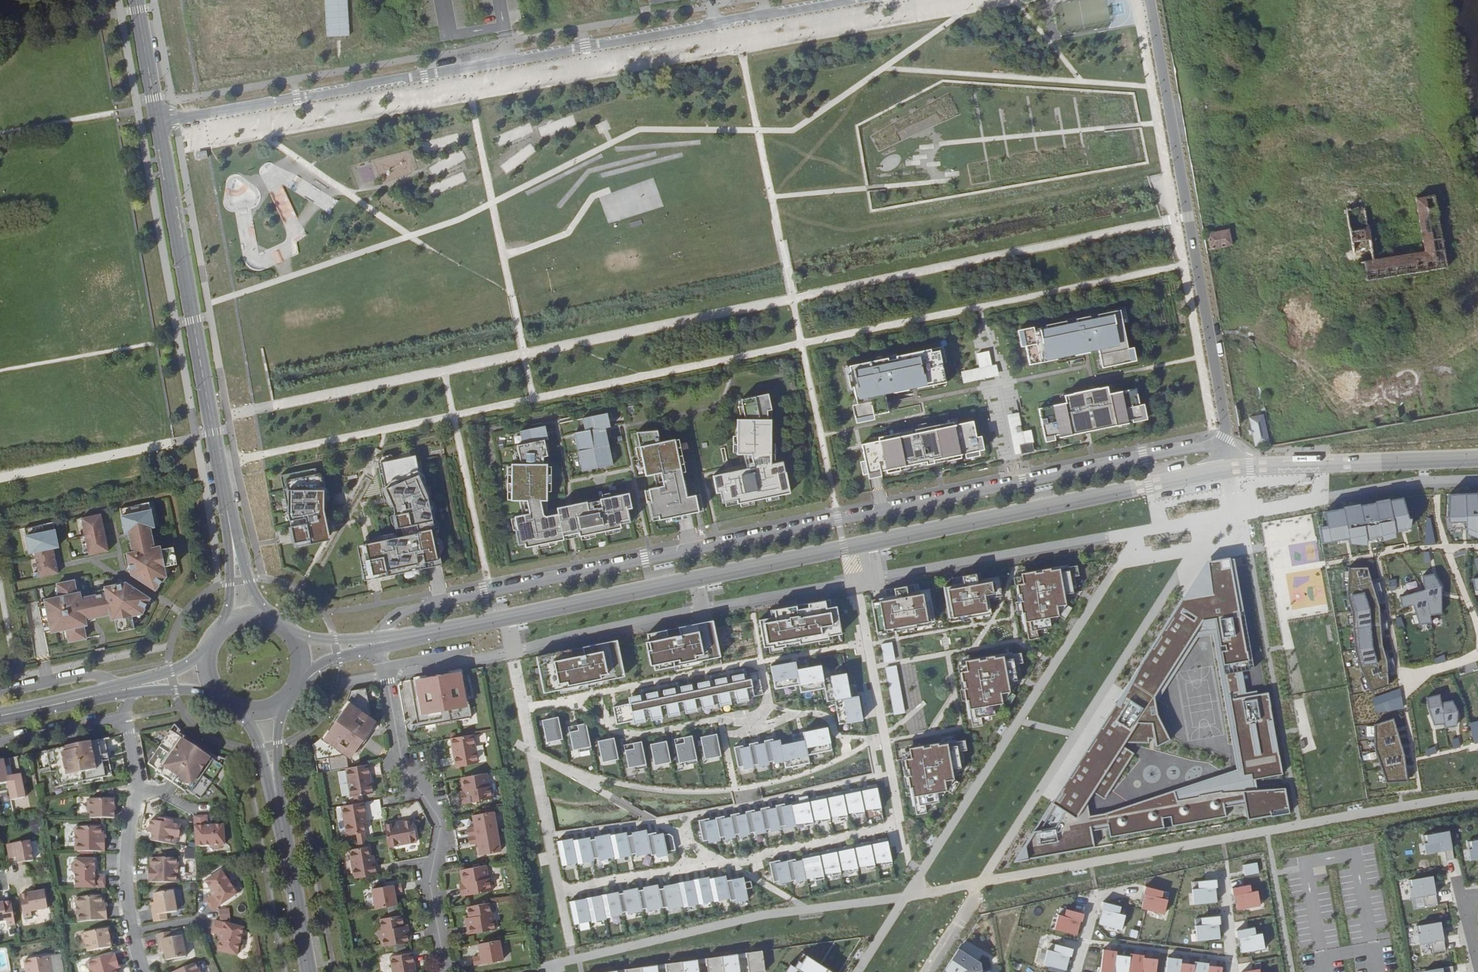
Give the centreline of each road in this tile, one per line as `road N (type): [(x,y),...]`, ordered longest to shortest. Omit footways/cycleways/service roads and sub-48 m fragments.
road 1 (secondary): [(1226,469),(505,617)]
road 2 (tertiary): [(157,121),(837,0)]
road 3 (residential): [(1150,0),(1226,429),(1221,444)]
road 4 (tertiary): [(233,546),(157,121)]
road 5 (residential): [(573,961),(505,617)]
road 6 (residential): [(383,668),(403,768),(440,820),(430,877),(447,971)]
road 7 (secondary): [(1477,459),(1226,469)]
road 8 (residential): [(133,933),(127,863),(139,790),(125,717)]
road 9 (tertiary): [(310,971),(273,783)]
road 10 (secondary): [(128,689),(0,715)]
road 11 (unclassified): [(0,743),(125,717)]
road 12 (secondary): [(409,637),(336,638),(287,627)]
road 13 (tertiary): [(157,121),(136,0)]

